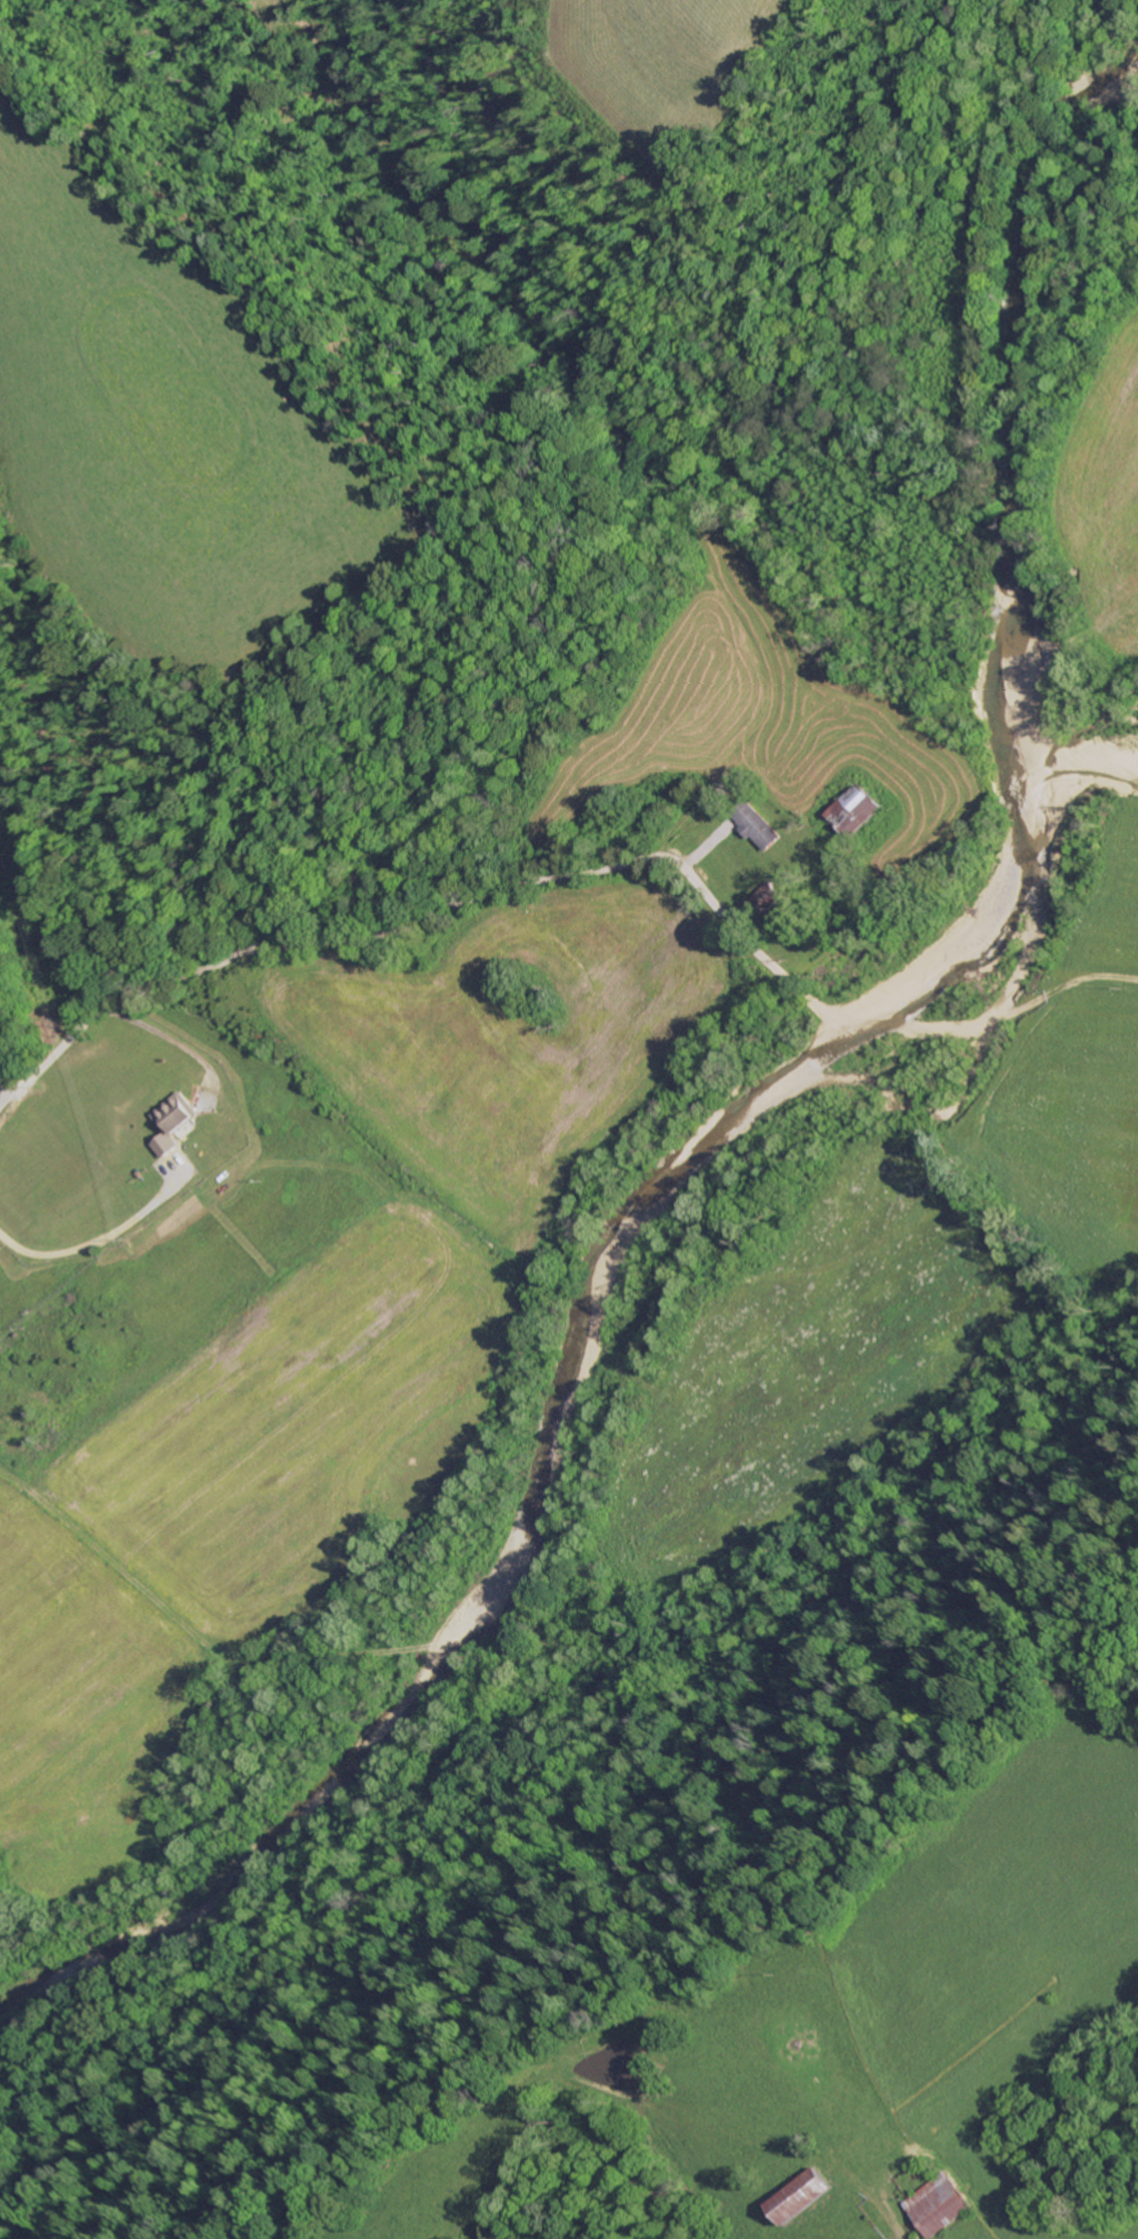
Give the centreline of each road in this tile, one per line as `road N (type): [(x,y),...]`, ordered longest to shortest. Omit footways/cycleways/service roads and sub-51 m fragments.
road 1 (residential): [(691,882),(661,857),(508,887),(379,935),(267,945),(139,984),(0,1103)]
road 2 (residential): [(391,931),(418,850),(462,800)]

